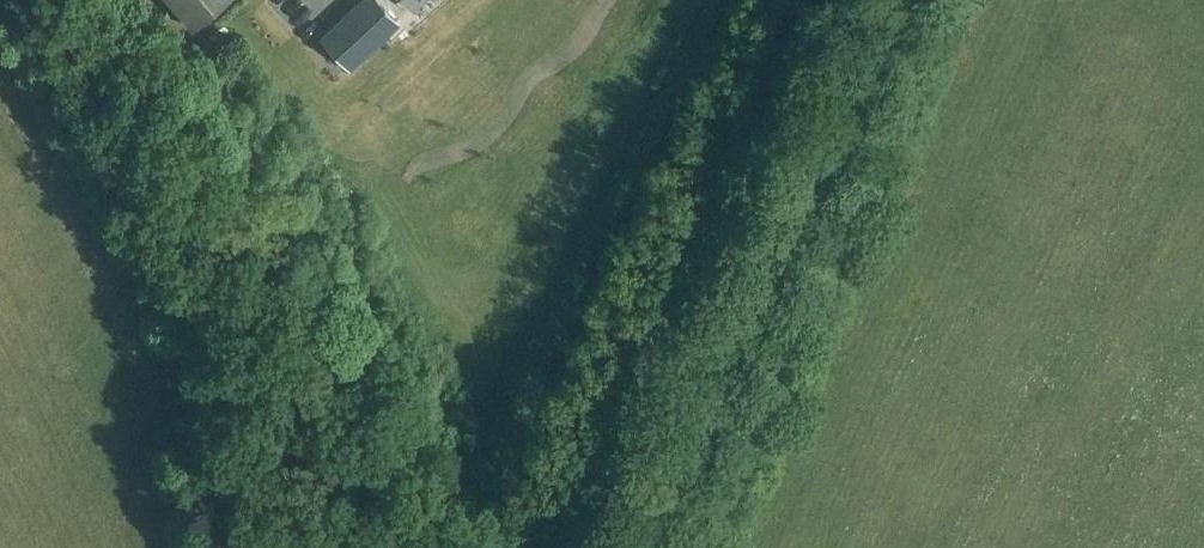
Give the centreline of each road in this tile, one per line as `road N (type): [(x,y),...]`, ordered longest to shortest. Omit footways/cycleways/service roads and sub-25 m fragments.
road 1 (tertiary): [(373,547),(51,0)]
road 2 (track): [(622,547),(881,0)]

